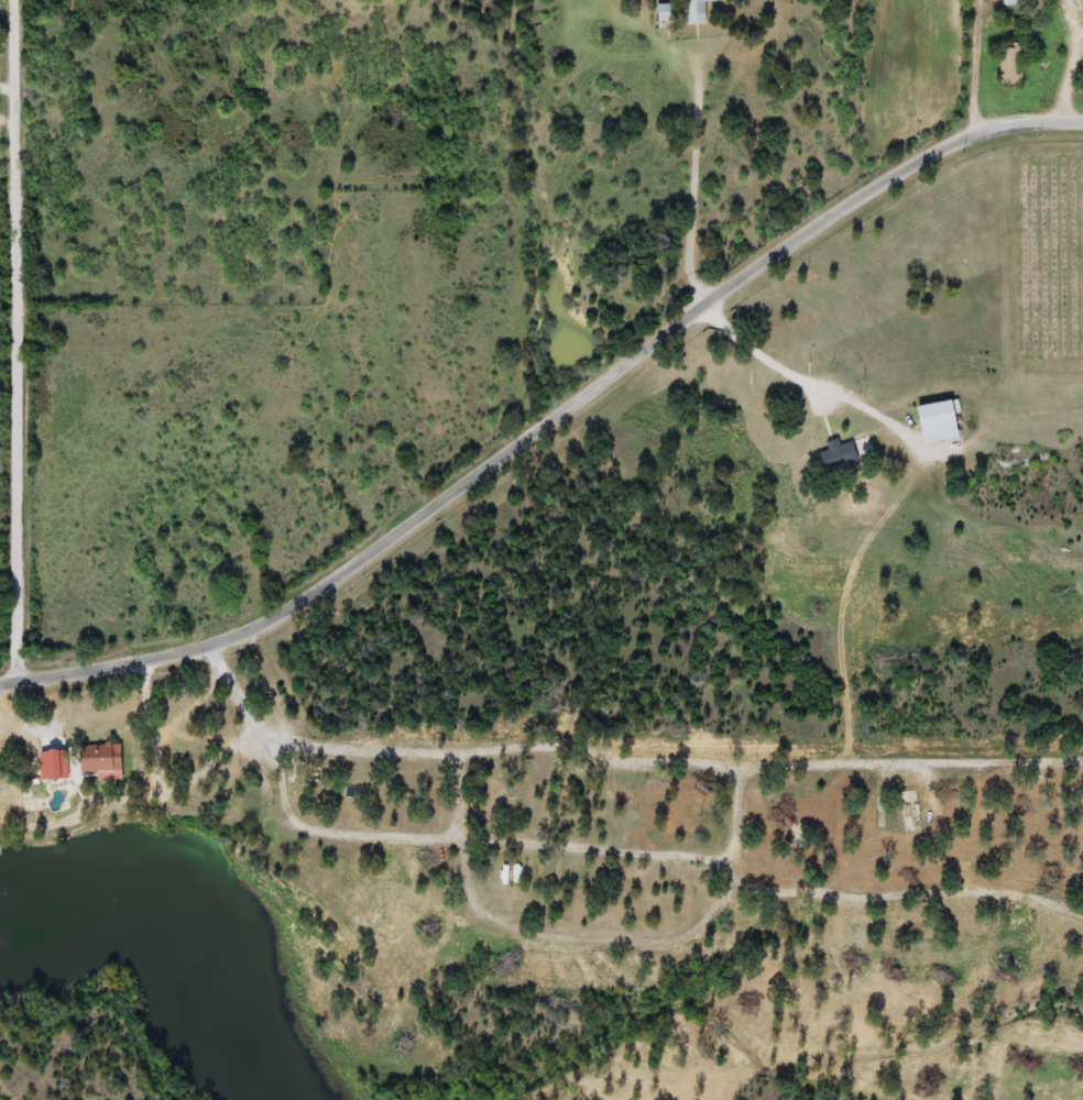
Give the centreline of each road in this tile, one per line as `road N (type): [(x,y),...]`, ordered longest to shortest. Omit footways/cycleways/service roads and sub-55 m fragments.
road 1 (tertiary): [(0,680),(155,656),(248,630),(325,585),(758,263),(936,146),(993,121),(1082,119)]
road 2 (residential): [(1082,756),(803,761),(625,752),(558,740),(463,749),(291,737),(252,713),(212,642)]
road 3 (residential): [(18,678),(14,0)]
road 4 (residential): [(463,749),(462,833),(483,908),(517,925),(627,939),(675,937),(708,915),(726,888),(736,858),(741,758)]
road 5 (residential): [(736,858),(303,826),(283,798),(272,730)]
road 6 (residential): [(730,880),(1041,898),(1082,911)]
road 7 (residential): [(934,757),(964,893)]

